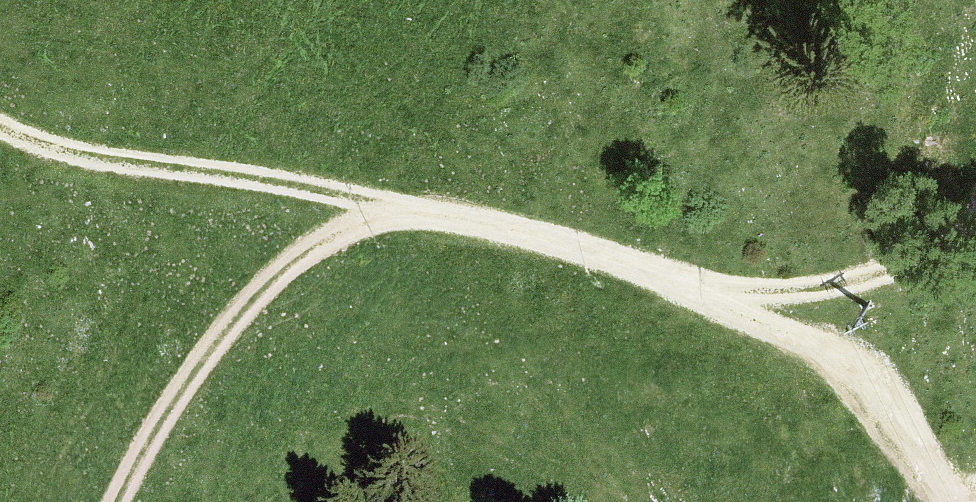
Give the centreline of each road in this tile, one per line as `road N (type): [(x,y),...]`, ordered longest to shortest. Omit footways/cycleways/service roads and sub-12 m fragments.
road 1 (track): [(952,501),(901,414),(827,344),(396,211),(297,263),(156,435),(124,501)]
road 2 (track): [(396,211),(76,159),(0,118)]
road 3 (track): [(704,307),(889,278),(975,232)]

